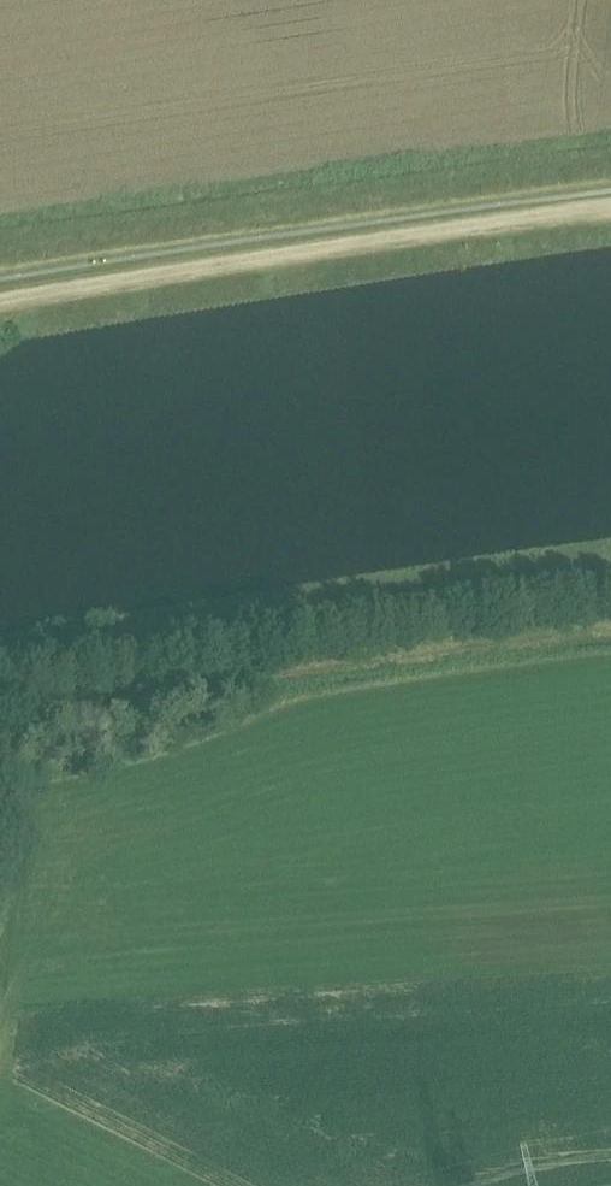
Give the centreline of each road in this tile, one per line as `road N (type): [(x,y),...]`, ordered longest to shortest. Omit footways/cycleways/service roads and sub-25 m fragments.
road 1 (track): [(0,302),(610,209)]

